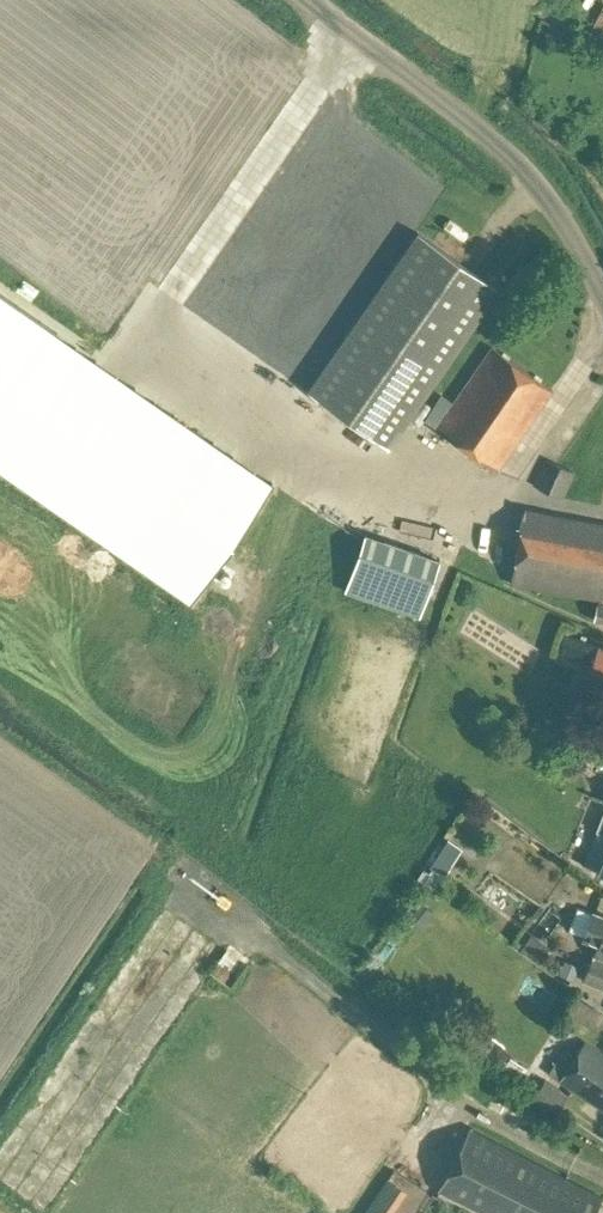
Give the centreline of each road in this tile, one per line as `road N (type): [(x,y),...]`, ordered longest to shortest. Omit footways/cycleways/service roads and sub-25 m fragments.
road 1 (unclassified): [(602,292),(536,177),(303,0)]

